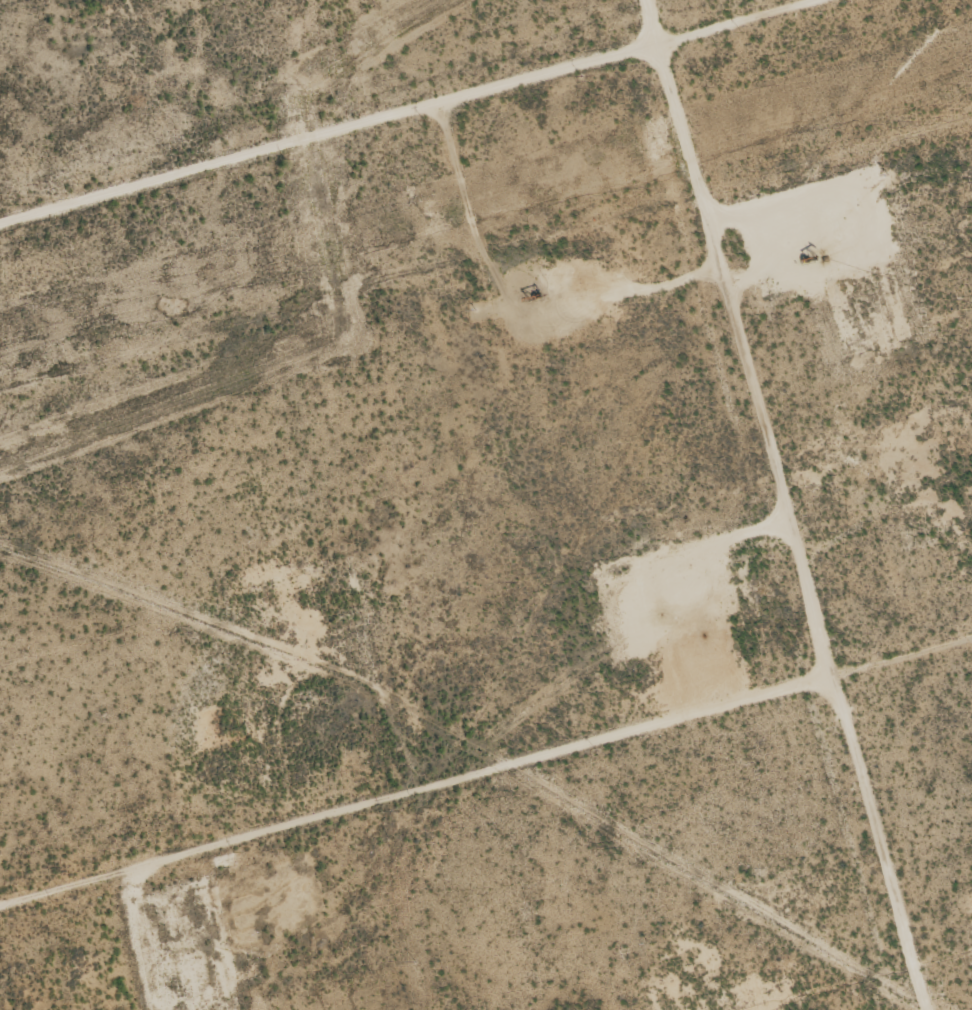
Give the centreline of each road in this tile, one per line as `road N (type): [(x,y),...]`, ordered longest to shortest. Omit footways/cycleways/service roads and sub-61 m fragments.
road 1 (track): [(858,1009),(580,0)]

